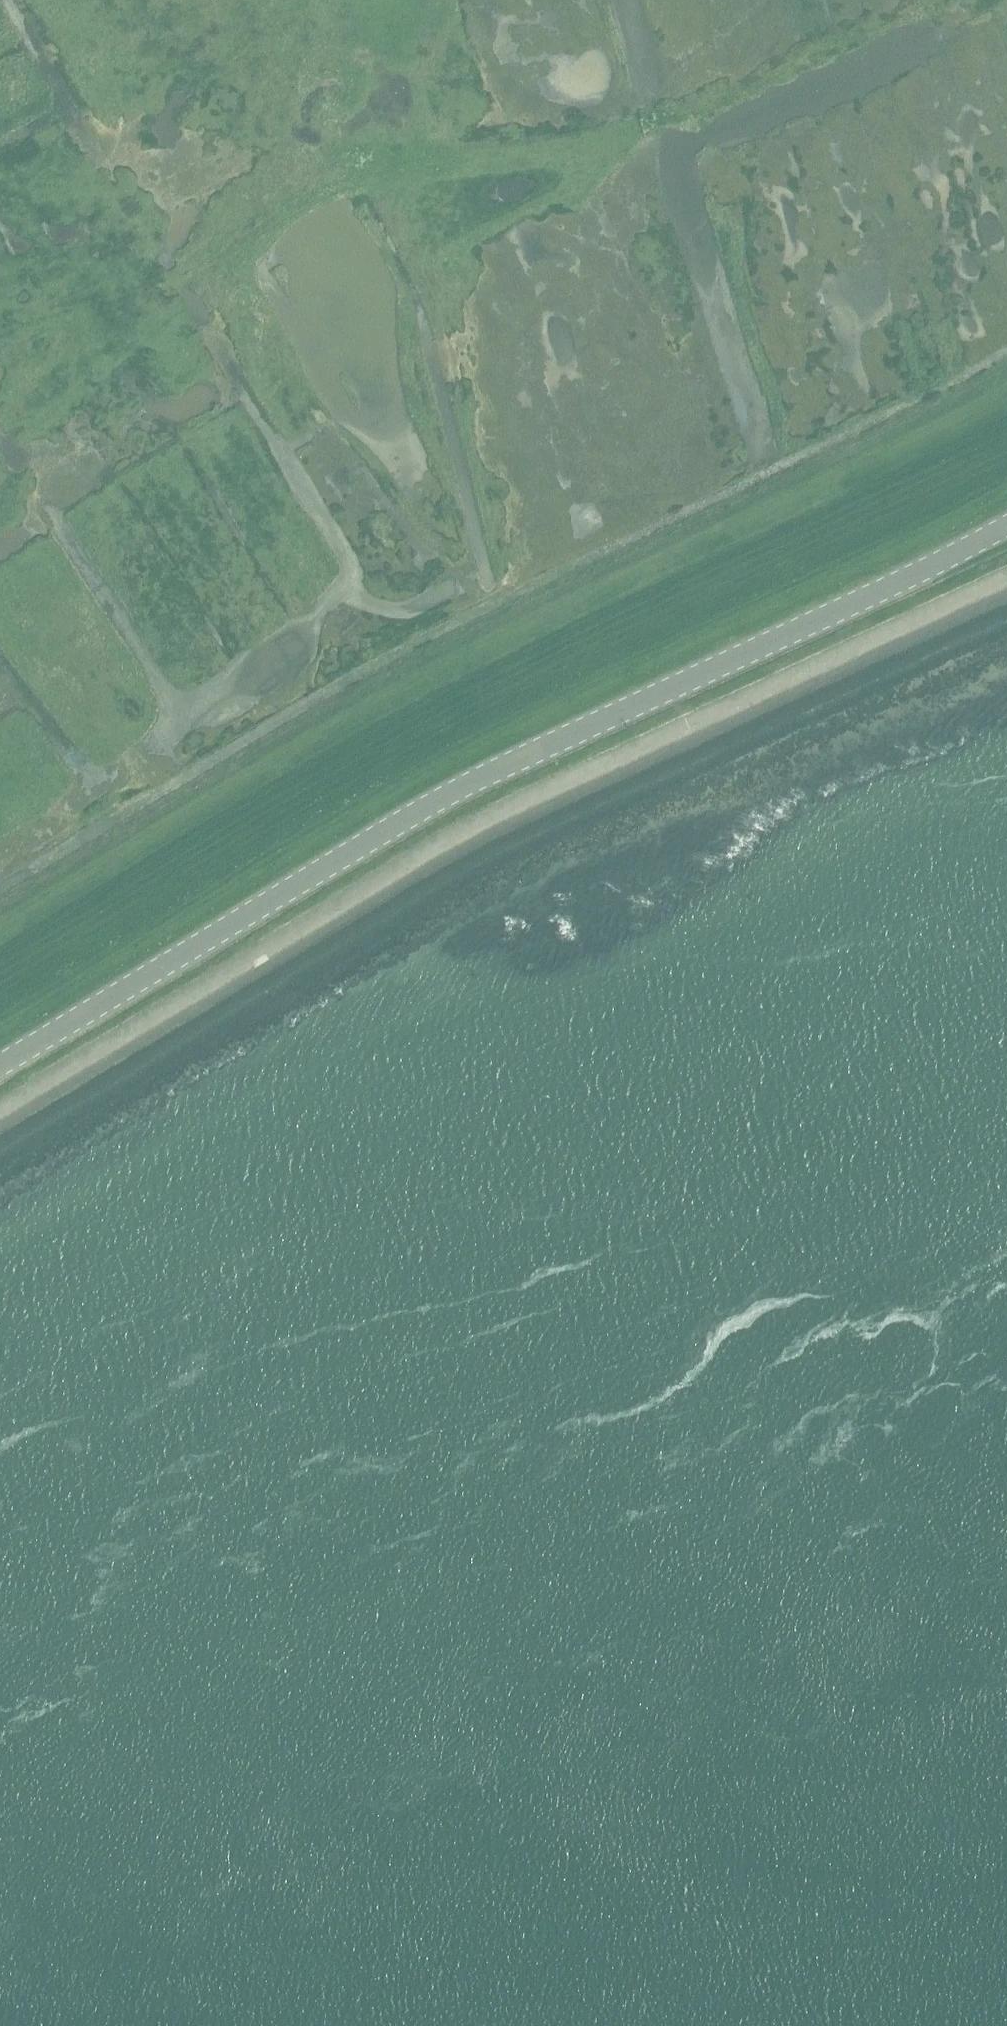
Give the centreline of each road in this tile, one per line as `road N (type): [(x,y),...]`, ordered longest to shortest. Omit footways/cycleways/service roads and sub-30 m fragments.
road 1 (unclassified): [(0,1066),(484,776),(1006,525)]

